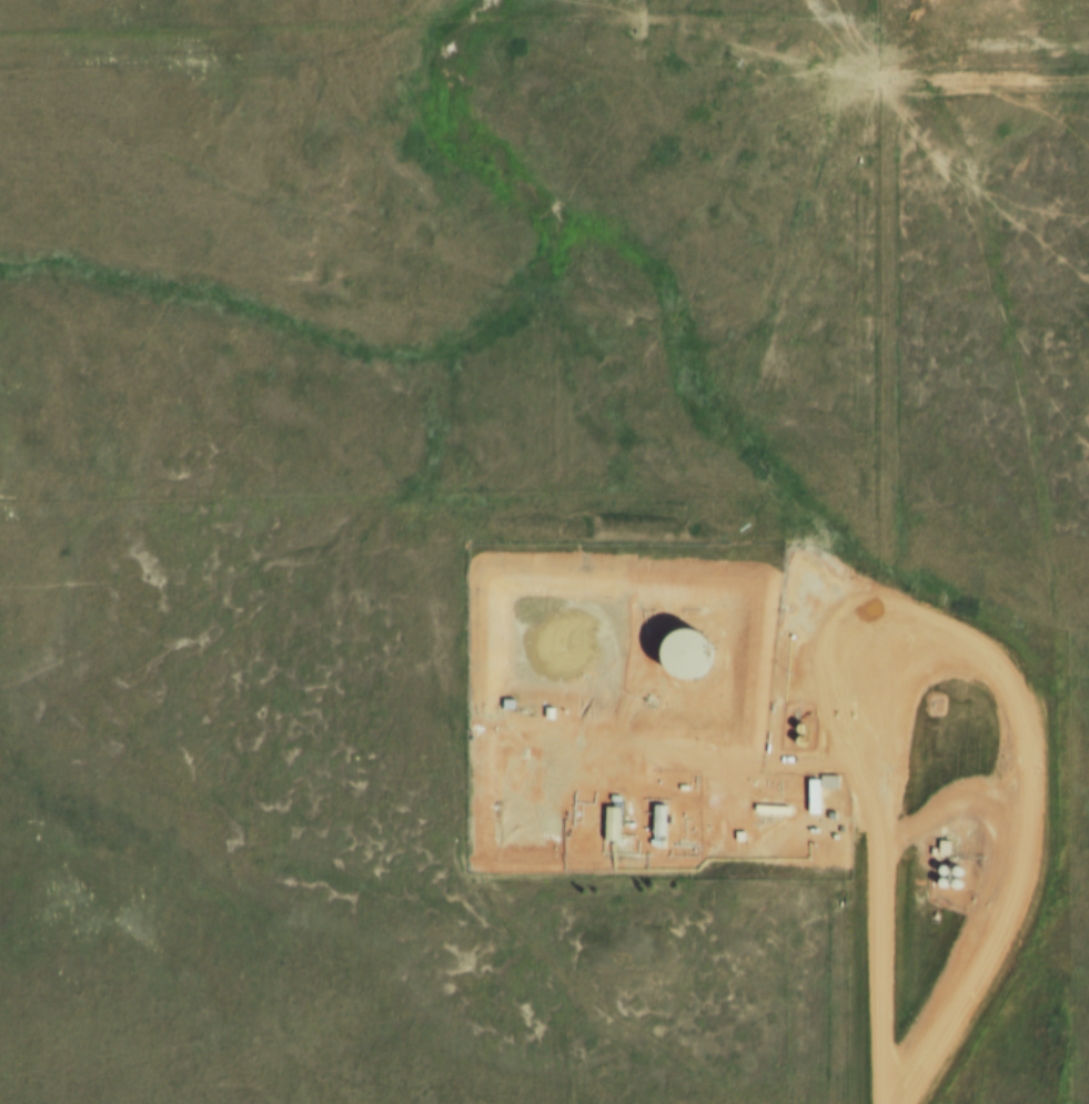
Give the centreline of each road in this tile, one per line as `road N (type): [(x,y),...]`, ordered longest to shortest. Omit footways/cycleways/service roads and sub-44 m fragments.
road 1 (track): [(894,89),(887,409),(895,521),(916,578),(914,625)]
road 2 (track): [(603,0),(894,89),(1088,86)]

